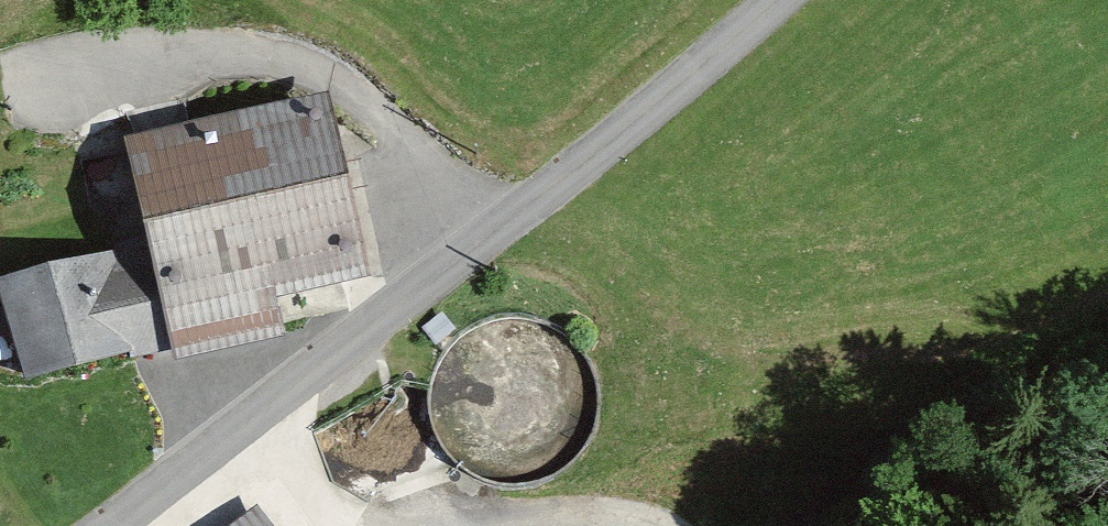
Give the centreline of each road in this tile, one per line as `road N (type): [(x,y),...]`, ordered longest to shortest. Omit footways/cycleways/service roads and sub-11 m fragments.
road 1 (unclassified): [(760,0),(422,291),(126,525)]
road 2 (track): [(39,83),(190,64),(324,64),(370,103),(416,177),(426,211),(422,291)]
road 3 (track): [(657,525),(642,515),(365,494),(260,423)]

